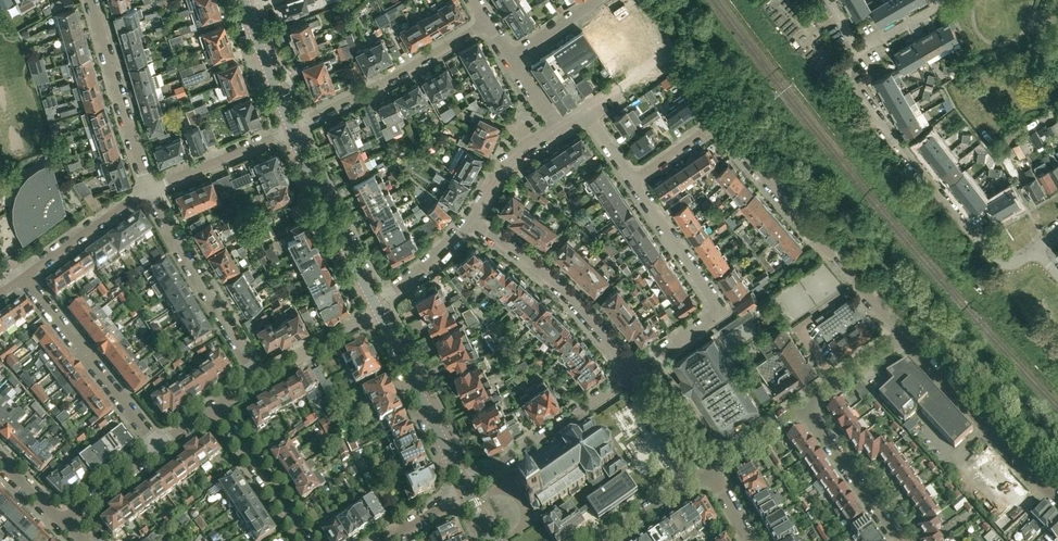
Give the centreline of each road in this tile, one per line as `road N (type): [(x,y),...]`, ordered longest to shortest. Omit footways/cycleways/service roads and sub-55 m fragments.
road 1 (residential): [(1036,250),(1018,262),(1001,261),(940,202),(850,86),(847,67),(860,53)]
road 2 (residential): [(902,338),(716,130)]
road 3 (residential): [(630,371),(706,325),(717,306),(633,181)]
road 4 (residential): [(1057,501),(902,338)]
road 5 (residential): [(292,127),(487,22)]
road 6 (residential): [(630,371),(552,280),(471,221)]
road 7 (residential): [(259,379),(149,190)]
road 8 (residential): [(157,448),(23,277)]
road 9 (residential): [(466,489),(630,371)]
road 10 (residential): [(149,190),(92,0)]
road 11 (residential): [(466,489),(380,312)]
road 12 (residential): [(374,301),(292,127)]
road 13 (residential): [(897,540),(804,404)]
road 14 (residential): [(305,540),(215,407)]
road 15 (residential): [(149,190),(292,127)]
road 16 (residential): [(23,277),(149,190)]
road 17 (residential): [(259,379),(380,312)]
road 18 (residential): [(292,127),(247,0)]
road 19 (residential): [(471,221),(505,164),(558,127)]
road 20 (residential): [(374,301),(471,221)]
road 21 (residential): [(608,540),(711,472)]
road 22 (residential): [(63,524),(157,448)]

